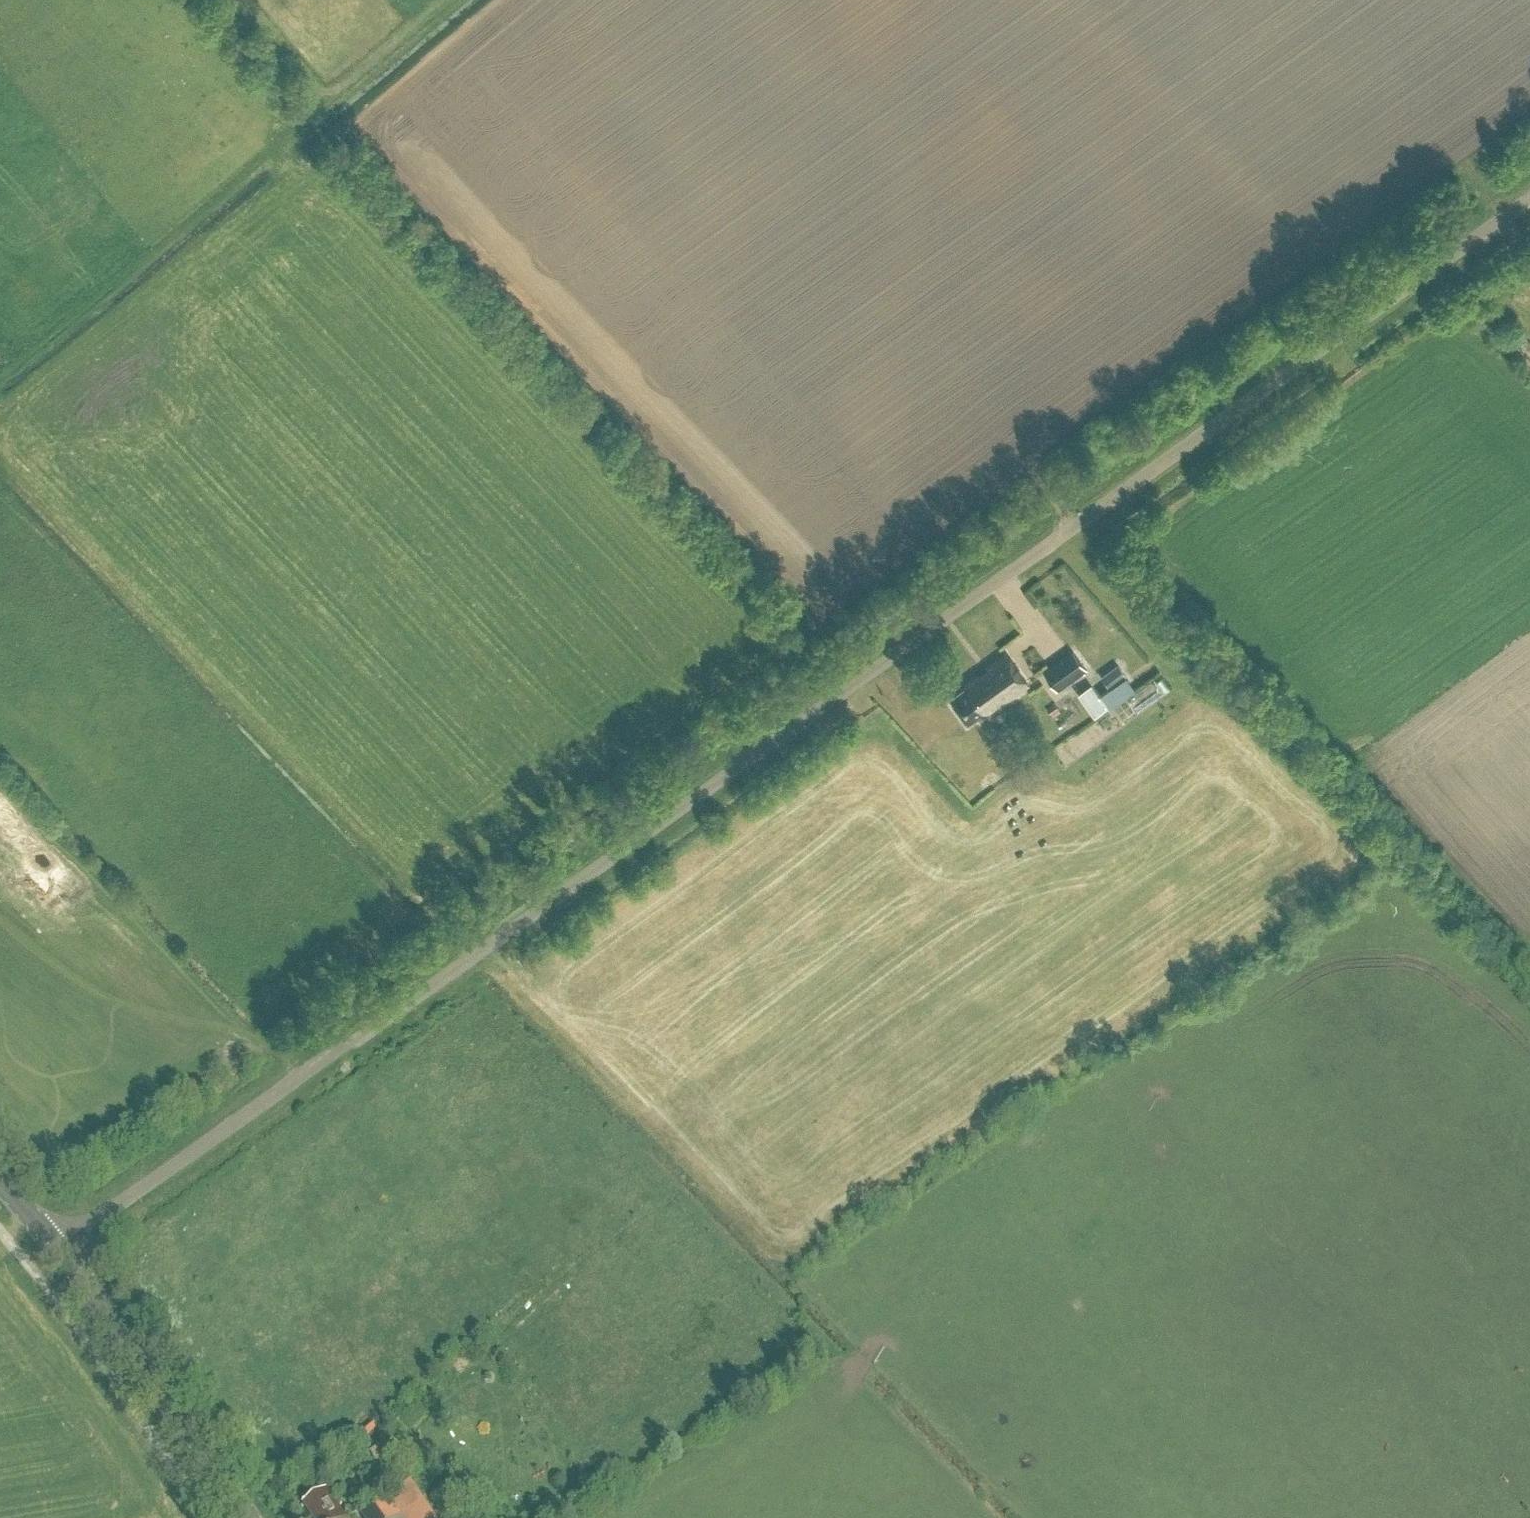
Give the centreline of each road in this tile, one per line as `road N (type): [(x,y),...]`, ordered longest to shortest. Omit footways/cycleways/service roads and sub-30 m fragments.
road 1 (unclassified): [(56,1250),(1529,196)]
road 2 (primary): [(247,1517),(56,1250)]

